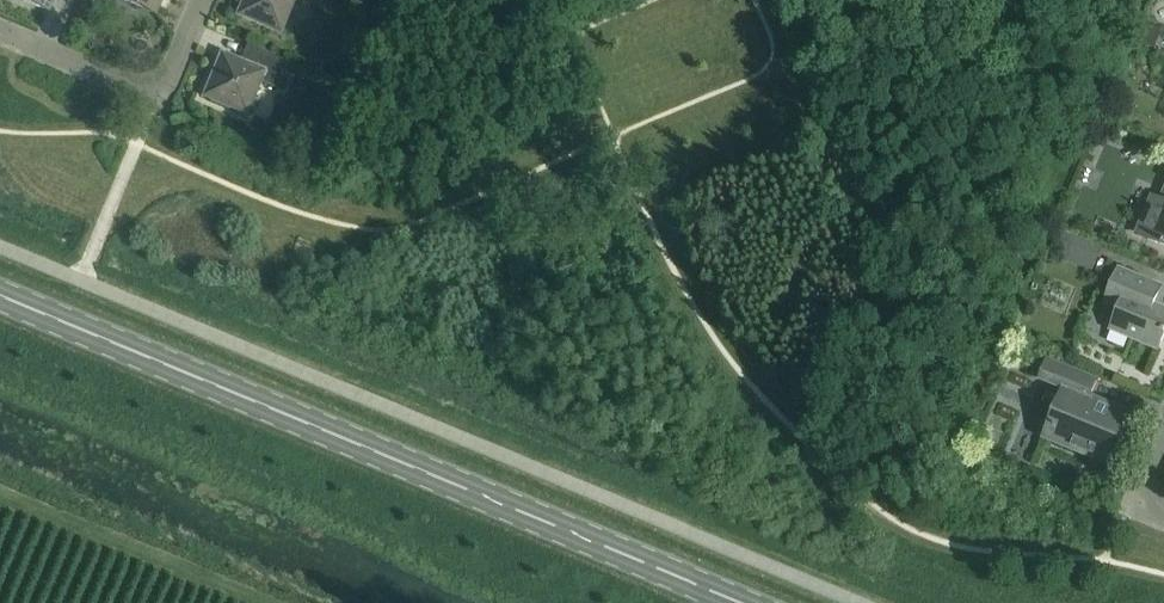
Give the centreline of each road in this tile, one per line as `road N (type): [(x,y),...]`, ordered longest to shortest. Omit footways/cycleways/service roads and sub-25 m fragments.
road 1 (primary): [(733,602),(0,299)]
road 2 (residential): [(205,0),(174,70),(143,84),(0,27)]

